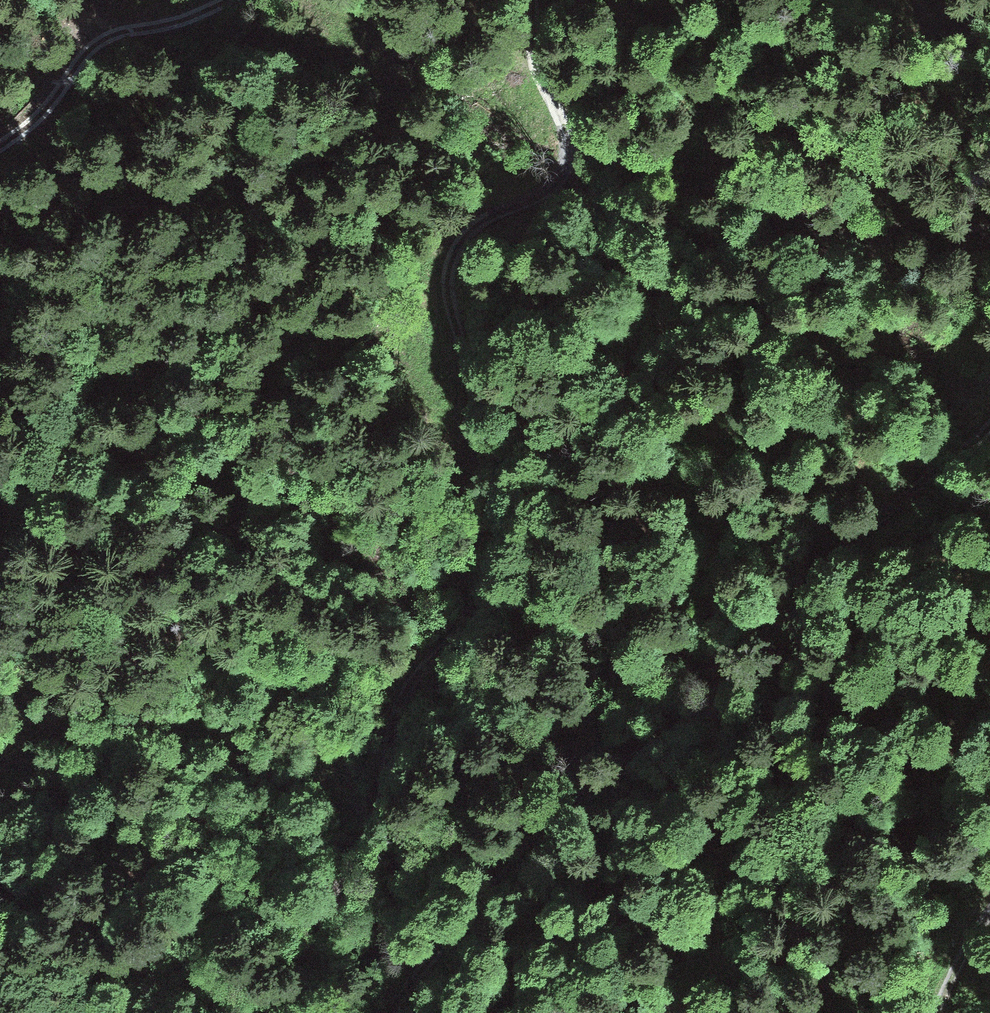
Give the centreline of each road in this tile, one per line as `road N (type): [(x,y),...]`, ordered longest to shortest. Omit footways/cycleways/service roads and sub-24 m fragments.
road 1 (track): [(535,0),(535,54),(560,113),(567,164),(553,186),(468,230),(446,270),(488,471),(480,596),(413,682),(324,951),(292,1012)]
road 2 (track): [(388,1012),(554,817),(735,680),(794,596),(841,548),(989,415)]
road 3 (track): [(0,145),(43,116),(95,42),(175,22),(222,0)]

